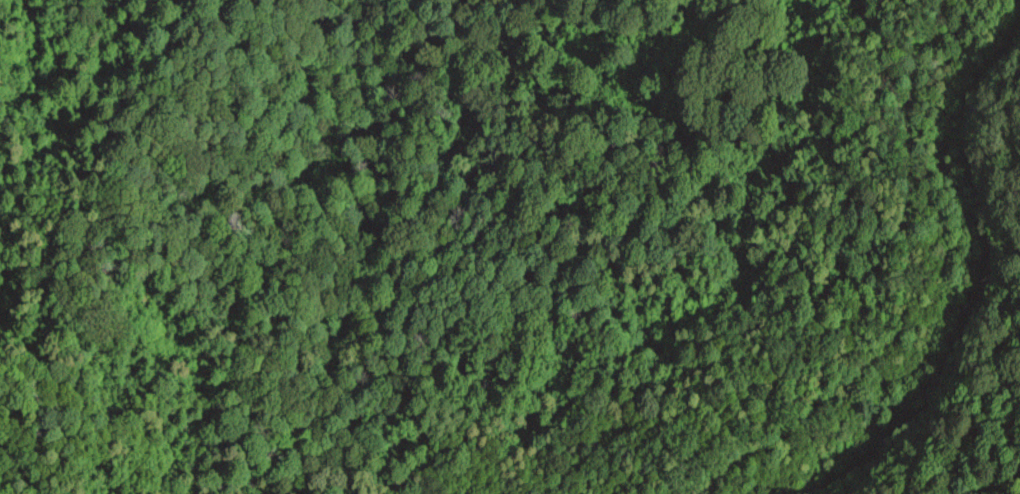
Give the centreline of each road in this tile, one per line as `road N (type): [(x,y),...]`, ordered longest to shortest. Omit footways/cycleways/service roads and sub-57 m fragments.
road 1 (residential): [(947,0),(900,317),(823,411),(701,493)]

